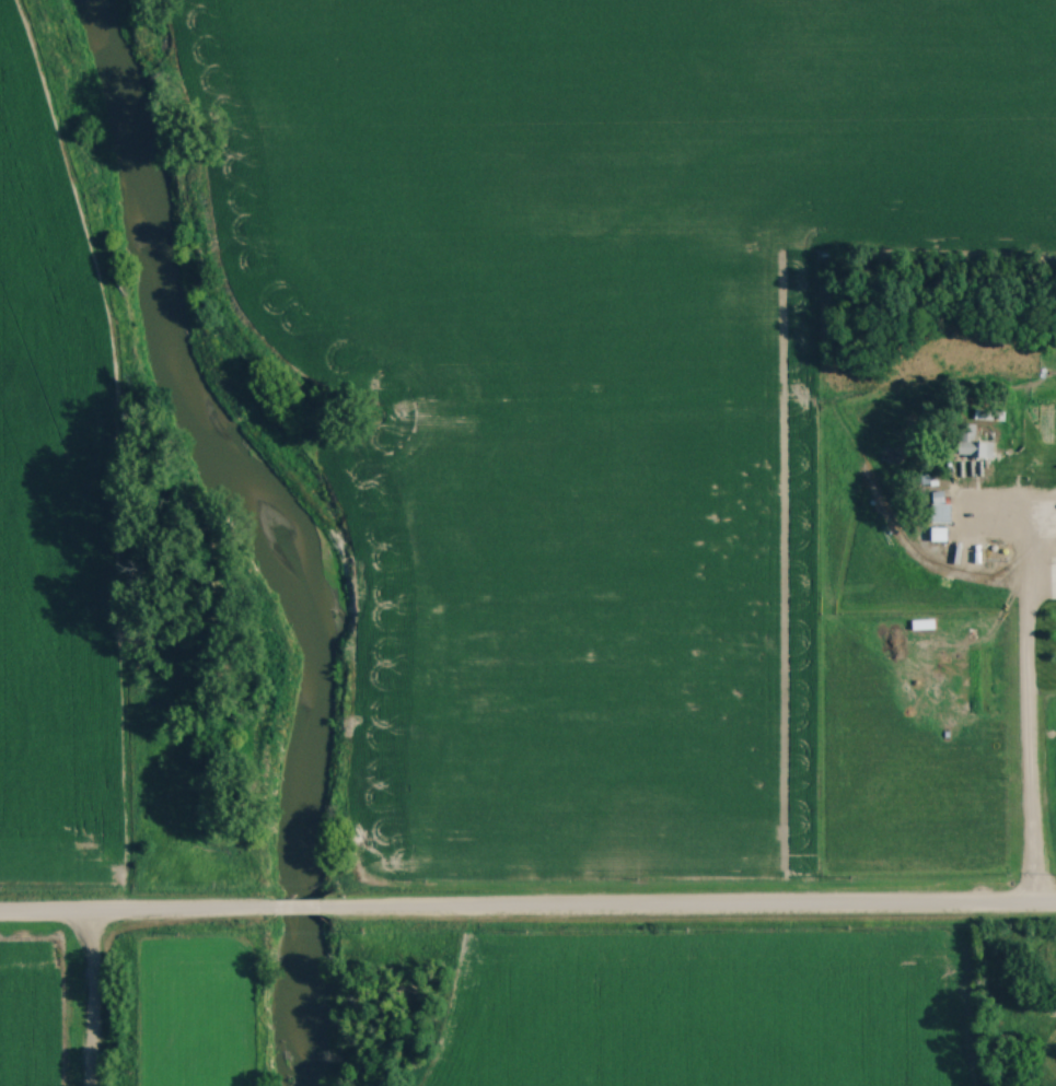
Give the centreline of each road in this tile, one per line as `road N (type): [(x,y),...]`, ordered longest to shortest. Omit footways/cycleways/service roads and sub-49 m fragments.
road 1 (residential): [(321,906),(1055,904)]
road 2 (residential): [(0,909),(276,906)]

